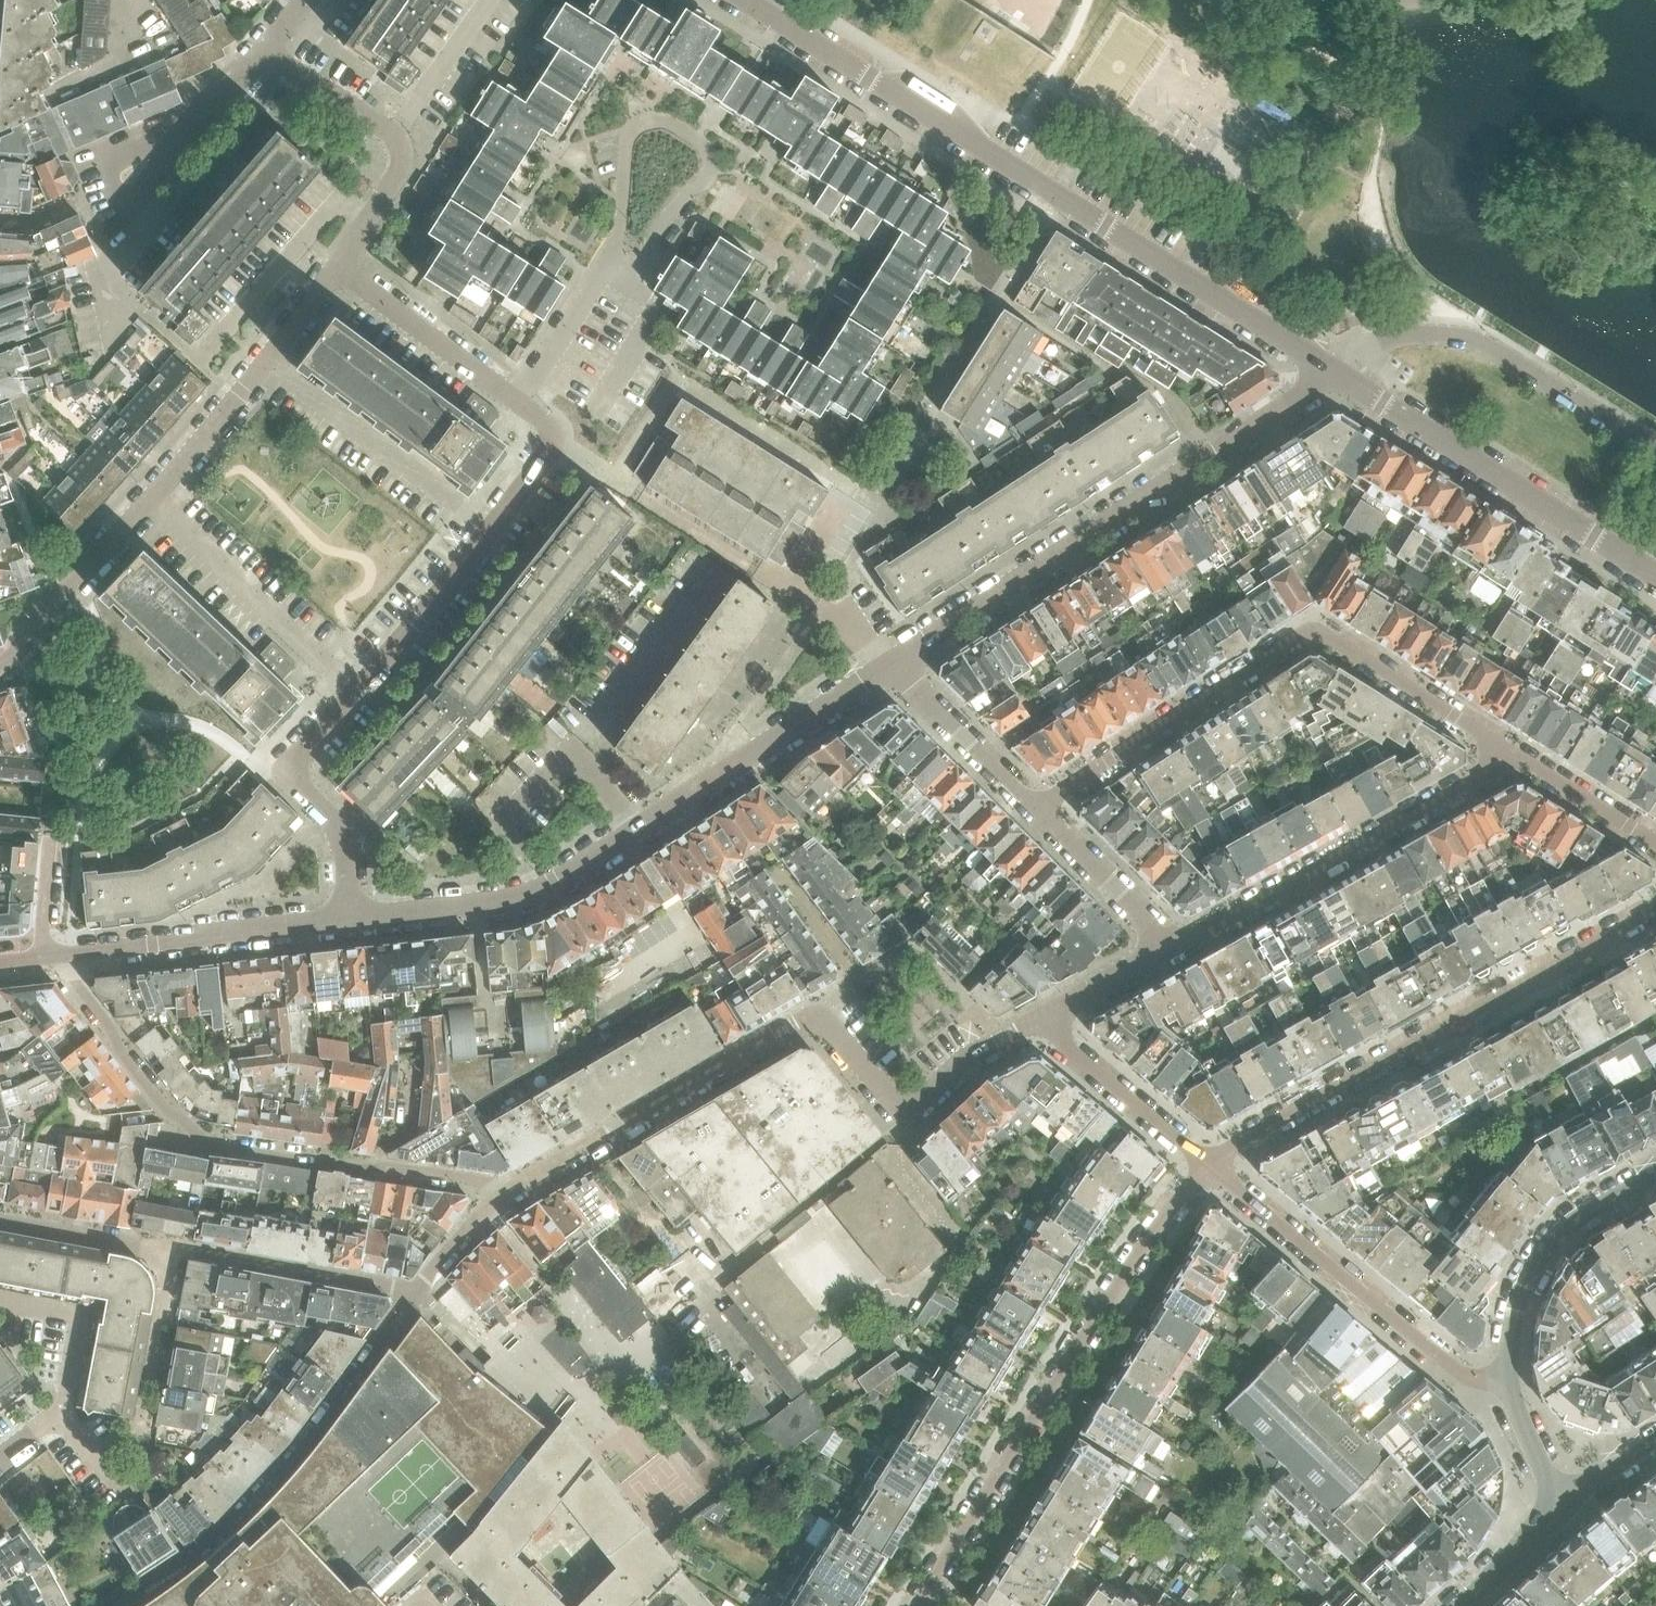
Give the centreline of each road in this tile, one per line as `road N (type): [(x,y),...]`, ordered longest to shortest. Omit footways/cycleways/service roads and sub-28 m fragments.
road 1 (residential): [(1333,373),(741,0)]
road 2 (residential): [(510,1191),(816,1010),(906,1113),(952,1070),(1041,1020)]
road 3 (residential): [(350,920),(535,894),(894,665)]
road 4 (residential): [(1506,748),(1314,627),(1037,807)]
road 5 (residential): [(48,959),(195,1135),(510,1191)]
road 6 (residential): [(913,1605),(1150,1233),(1207,1166)]
road 7 (residential): [(894,665),(1333,373)]
road 8 (residential): [(1207,1166),(1655,909)]
road 9 (residential): [(113,1605),(202,1553),(265,1493),(411,1293)]
road 10 (residential): [(0,1460),(62,1413),(118,1482),(132,1467),(152,1404),(178,1251)]
road 11 (residential): [(1174,948),(1475,779),(1506,748)]
road 12 (residential): [(491,532),(551,443),(543,418),(342,266)]
road 13 (residential): [(1655,576),(1333,373)]
road 14 (residential): [(1207,1166),(1461,1371),(1502,1386)]
road 15 (residential): [(48,959),(350,920)]
road 16 (residential): [(1655,1173),(1571,1219),(1543,1252),(1518,1294),(1502,1386)]
road 17 (residential): [(357,693),(151,503)]
road 18 (residential): [(491,532),(267,365)]
road 19 (residential): [(350,920),(341,824),(286,770),(357,693)]
road 20 (residential): [(411,1293),(178,1251)]
road 21 (residential): [(0,667),(151,503)]
road 22 (residential): [(1041,1020),(1207,1166)]
road 23 (residential): [(357,693),(491,532)]
road 24 (residential): [(894,665),(1037,807)]
road 25 (residential): [(1037,807),(1174,948)]
road 26 (residential): [(178,1251),(0,1219)]
road 27 (residential): [(151,503),(267,365)]
road 28 (residential): [(1655,845),(1506,748)]
road 29 (residential): [(392,138),(489,0)]
road 30 (residential): [(1041,1020),(1174,948)]
road 31 (residential): [(342,266),(402,171),(402,147),(392,138)]
road 32 (residential): [(392,138),(270,52)]
road 33 (residential): [(1457,1605),(1560,1501)]
road 34 (residential): [(411,1293),(510,1191)]
road 35 (residential): [(170,139),(140,201),(122,205),(105,186),(109,162)]
road 36 (residential): [(170,139),(270,52)]
road 37 (residential): [(1502,1386),(1560,1501)]
road 38 (residential): [(48,959),(50,834)]
road 39 (residential): [(267,365),(342,266)]

